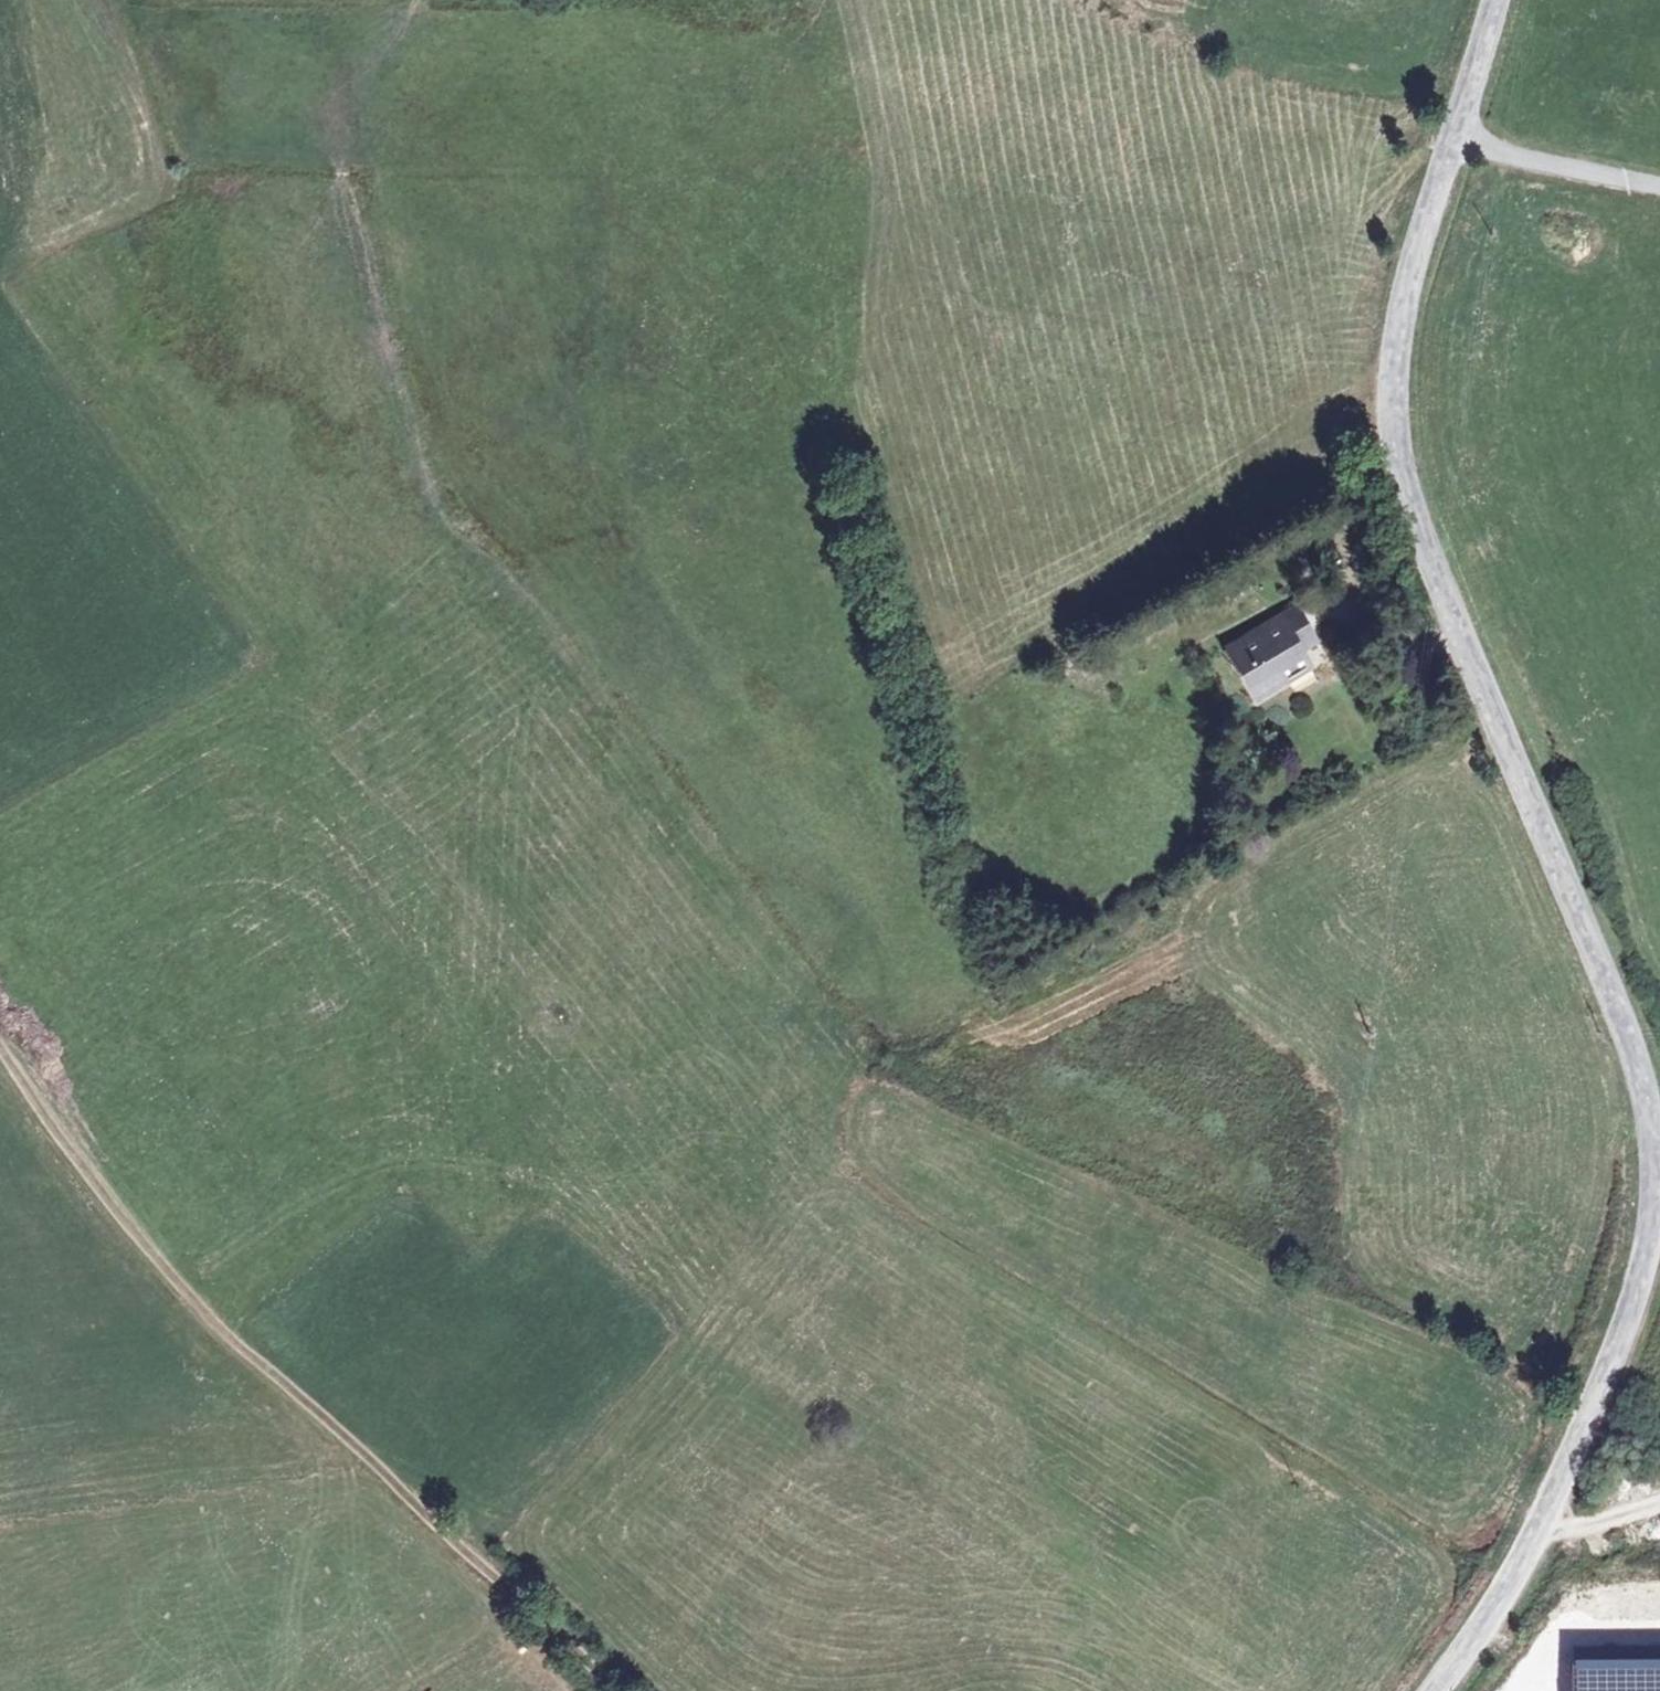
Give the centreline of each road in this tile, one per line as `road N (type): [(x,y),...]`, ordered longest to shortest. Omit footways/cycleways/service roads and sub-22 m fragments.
road 1 (tertiary): [(1496,0),(1421,217),(1392,367),(1390,440),(1416,530),(1640,1078),(1656,1160),(1653,1232),(1635,1304),(1501,1607),(1439,1690)]
road 2 (track): [(0,1042),(82,1172),(174,1281),(500,1576),(613,1690)]

